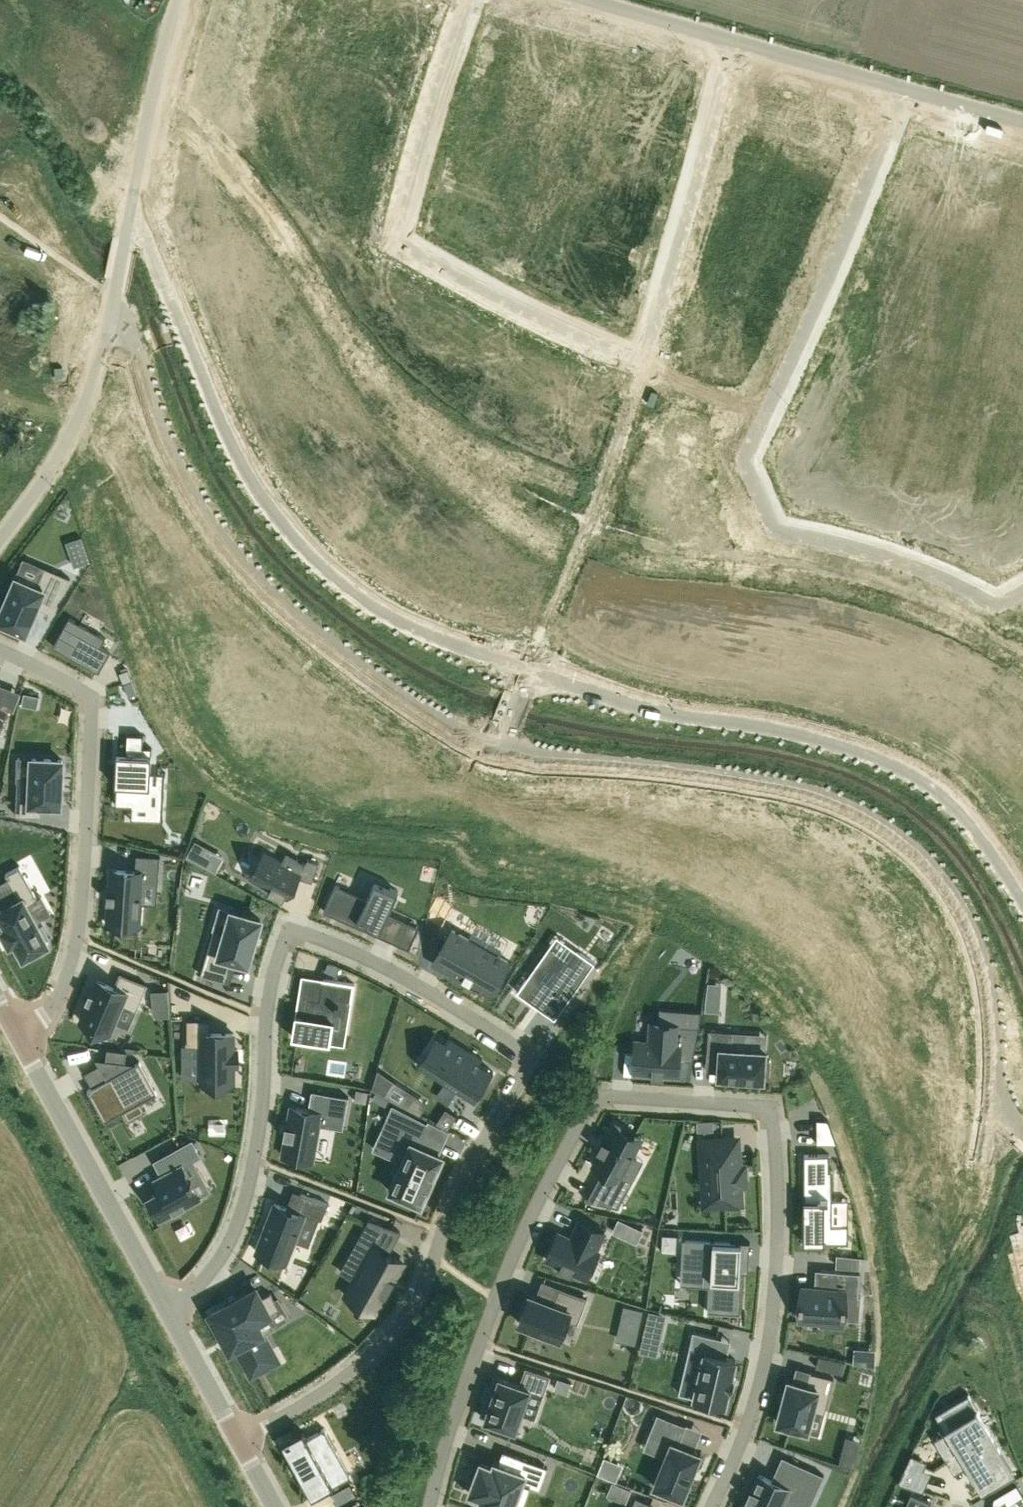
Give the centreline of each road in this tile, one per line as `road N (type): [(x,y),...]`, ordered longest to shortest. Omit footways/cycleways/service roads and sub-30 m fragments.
road 1 (residential): [(108,319),(136,356),(188,500),(247,579),(326,655),(497,753),(775,785),(894,835),(937,876),(968,922),(987,976),(992,1111),(1022,1134)]
road 2 (residential): [(243,1440),(356,1373),(416,1309),(485,1142),(534,1056),(416,980),(282,922),(258,1139),(241,1204),(199,1281),(169,1306)]
road 3 (residential): [(125,232),(146,258),(256,497),(305,557),(392,624),(525,678),(655,717),(768,727),(864,757),(944,795),(1022,895)]
road 4 (residential): [(716,1506),(761,1385),(782,1263),(773,1107),(592,1093),(482,1326),(434,1506)]
road 5 (residential): [(475,0),(416,162),(400,241),(631,360),(733,39)]
road 6 (residential): [(907,88),(753,450),(779,527),(998,599),(1022,586)]
road 7 (residential): [(20,1035),(54,1007),(79,934),(89,694),(0,652)]
road 8 (residential): [(20,1035),(169,1306)]
road 9 (unclassified): [(108,319),(73,427),(0,541)]
road 10 (unclassified): [(176,0),(125,232)]
road 11 (unclassified): [(907,88),(733,39)]
road 12 (residential): [(169,1306),(243,1440)]
road 13 (unclassified): [(733,39),(594,0)]
road 14 (unclassified): [(1022,121),(907,88)]

